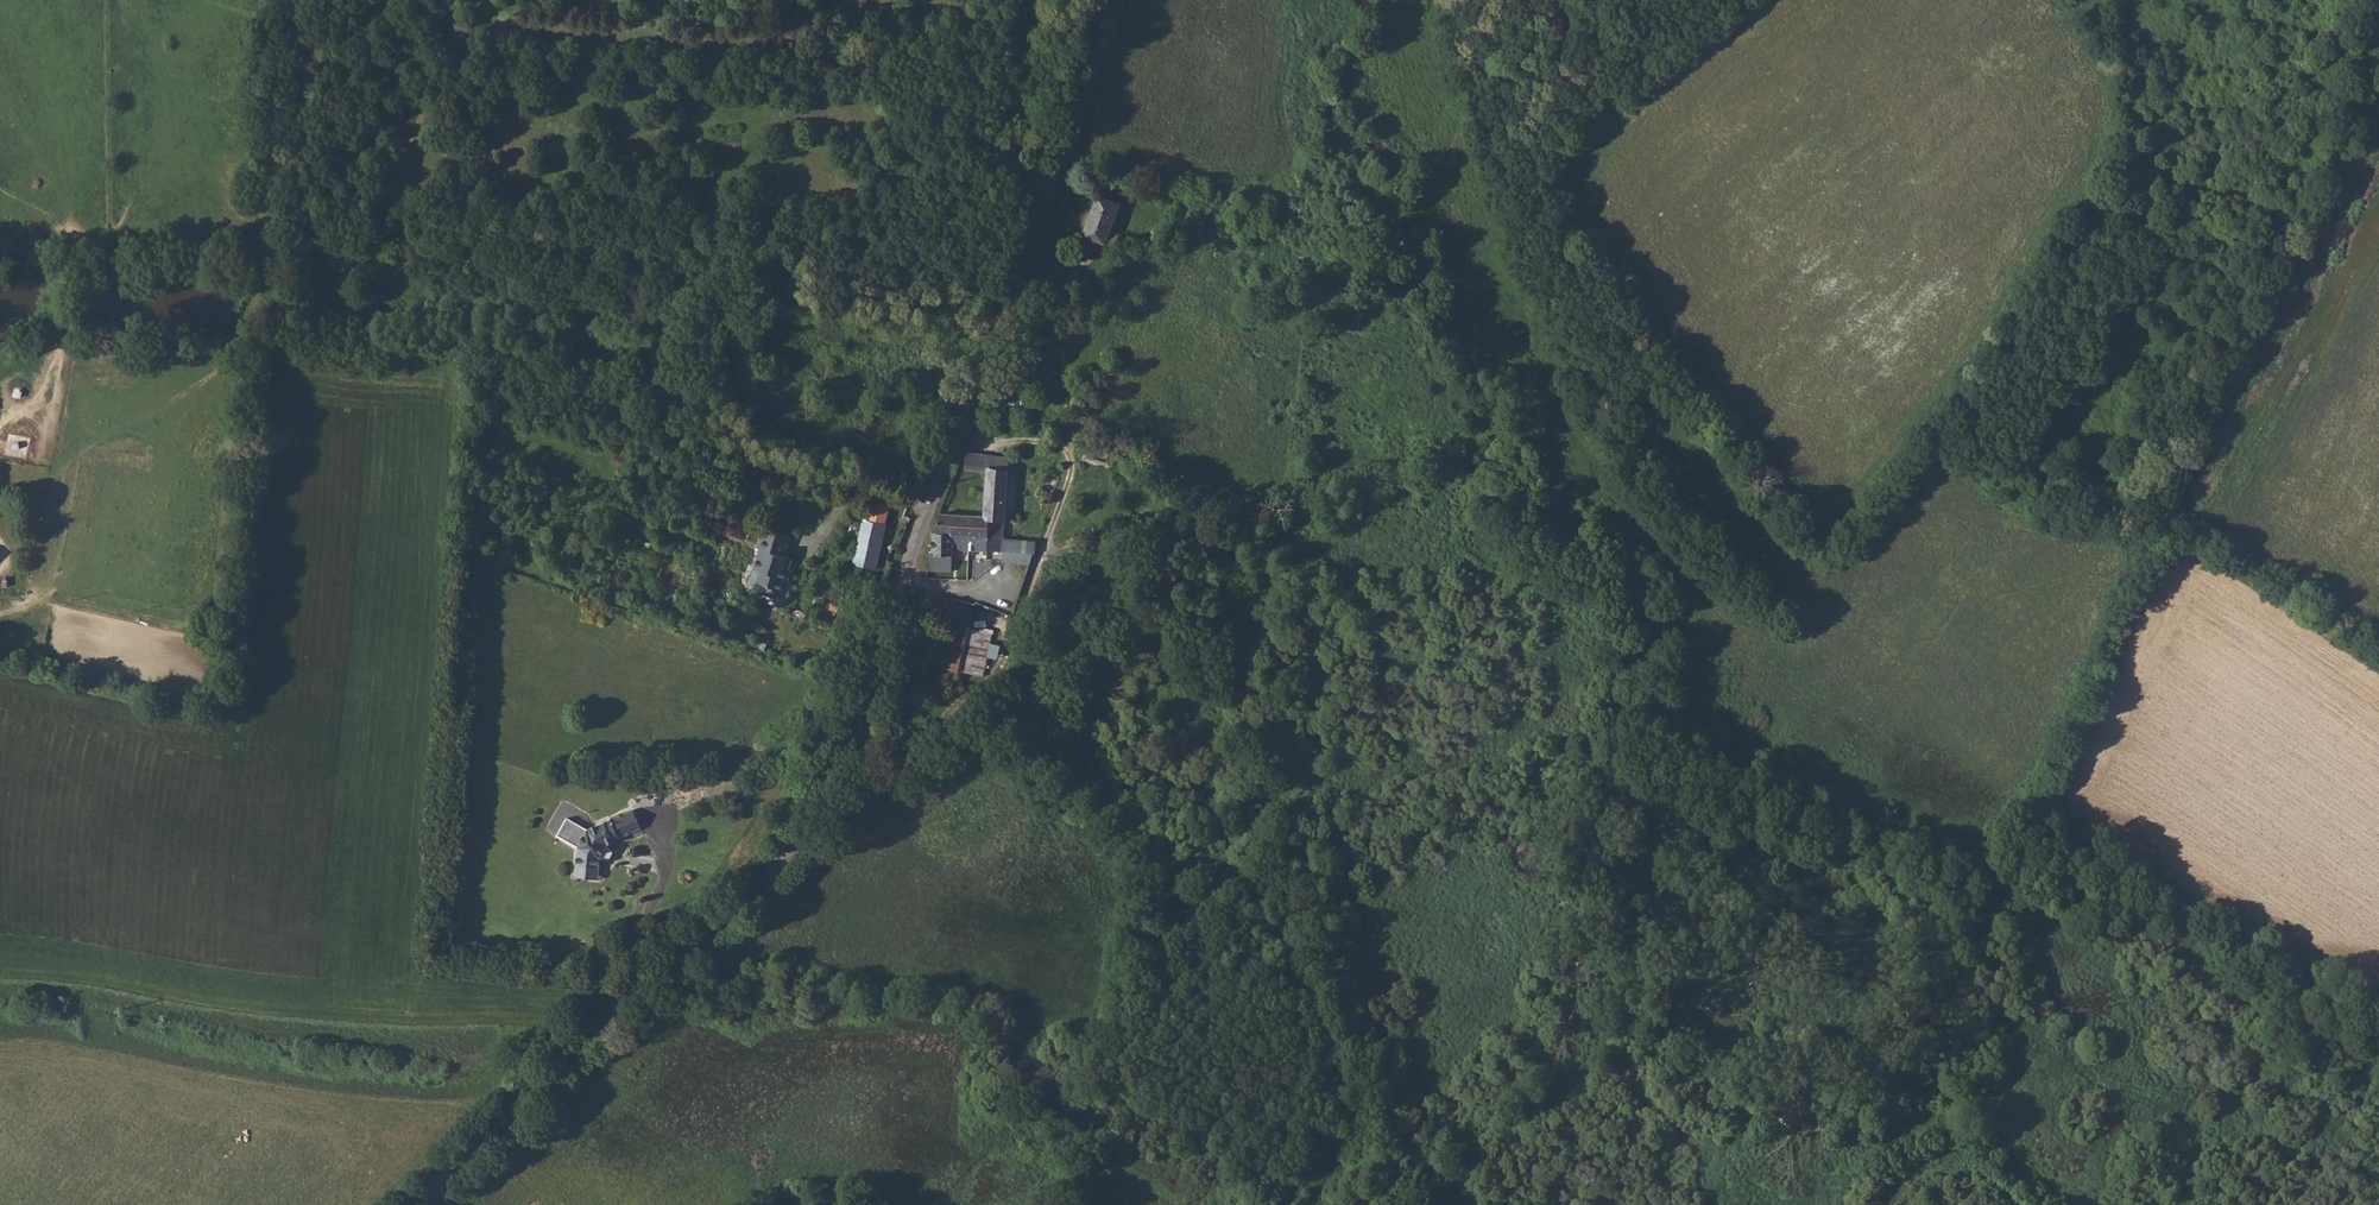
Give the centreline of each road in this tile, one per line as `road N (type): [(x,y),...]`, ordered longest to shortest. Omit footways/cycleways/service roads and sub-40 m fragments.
road 1 (tertiary): [(420,1204),(826,802),(852,756),(910,555),(1100,64),(1117,0)]

